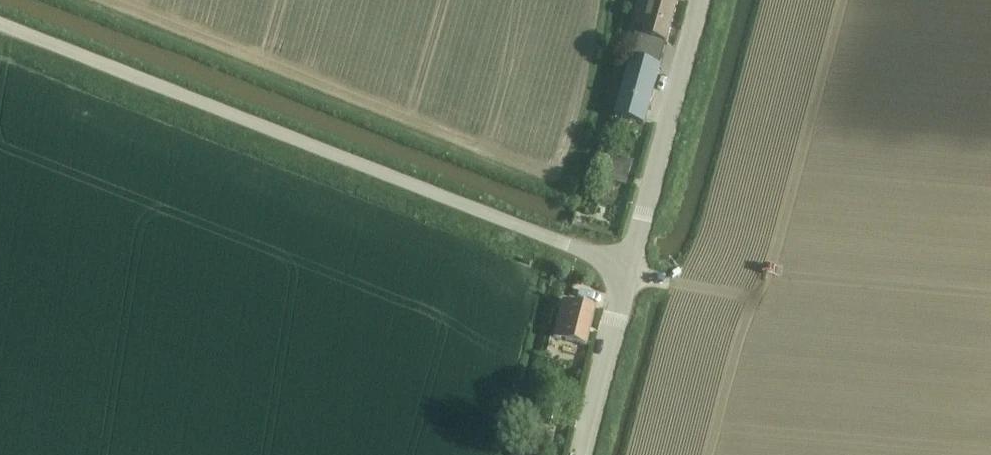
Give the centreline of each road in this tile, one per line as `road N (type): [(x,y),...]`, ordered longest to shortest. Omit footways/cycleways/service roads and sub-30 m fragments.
road 1 (track): [(628,271),(0,24)]
road 2 (unclassified): [(582,454),(698,0)]

